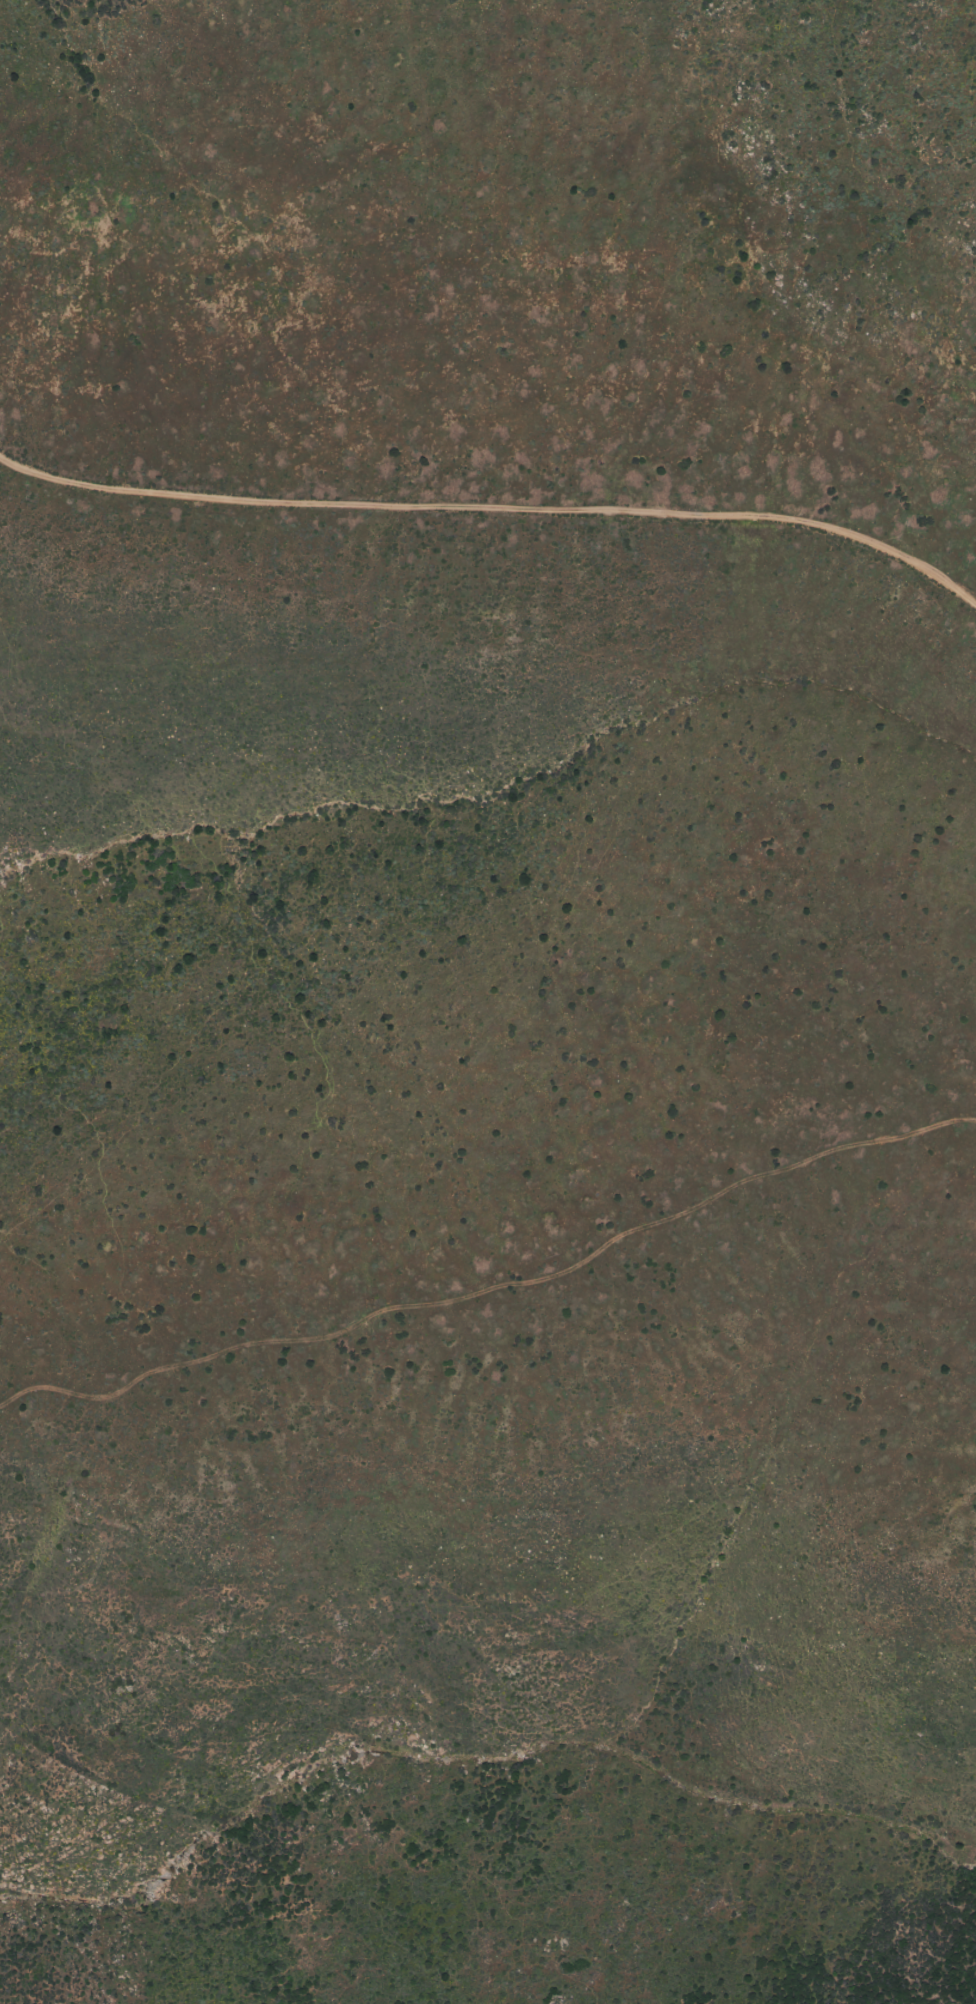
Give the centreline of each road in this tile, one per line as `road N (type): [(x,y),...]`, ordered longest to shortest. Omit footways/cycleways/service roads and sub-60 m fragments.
road 1 (track): [(0,1404),(47,1390),(105,1398),(236,1347),(327,1336),(379,1312),(540,1279),(738,1184),(845,1147),(975,1121)]
road 2 (track): [(0,464),(96,491),(193,501),(817,525),(879,547),(975,612)]

